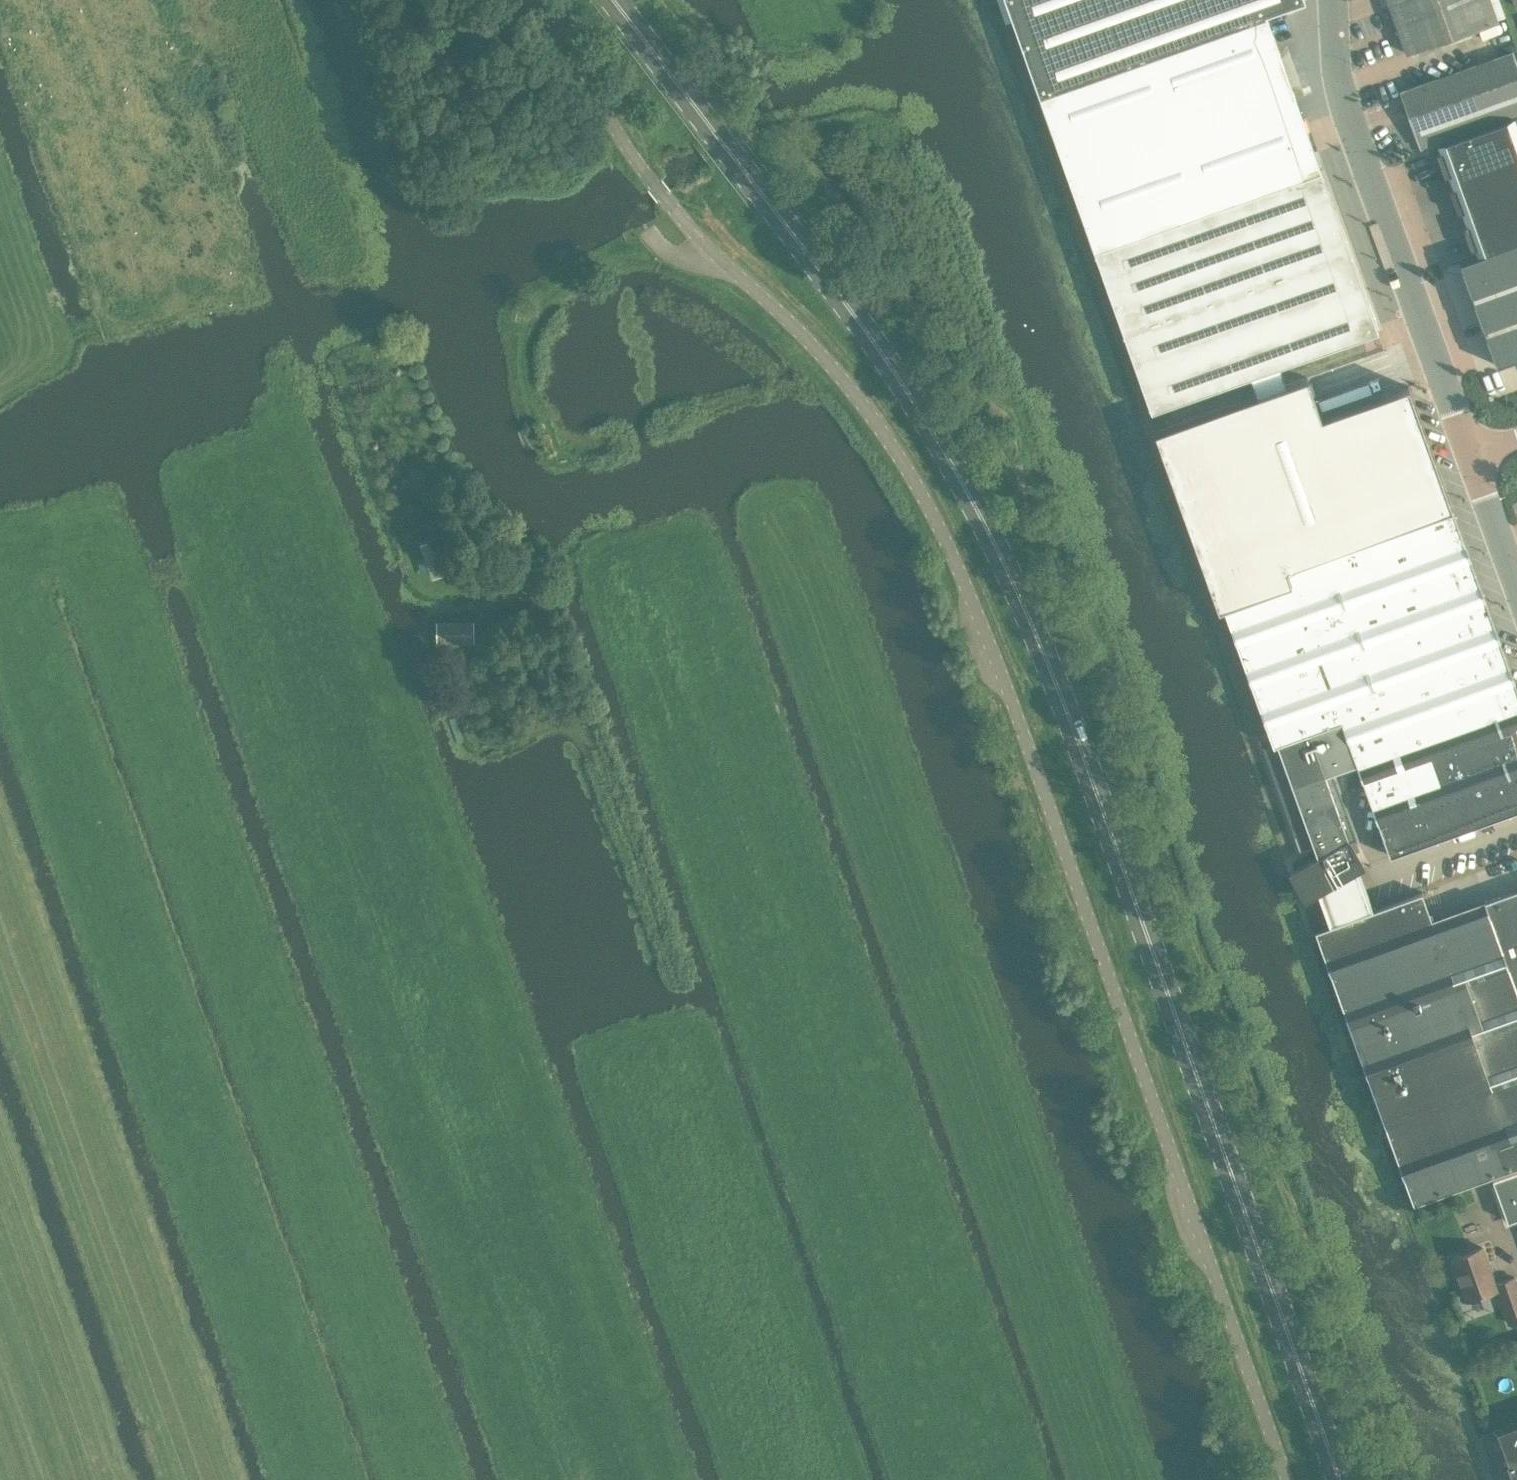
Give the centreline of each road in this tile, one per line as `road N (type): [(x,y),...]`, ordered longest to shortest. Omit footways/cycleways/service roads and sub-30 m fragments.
road 1 (unclassified): [(1288,1479),(1028,745),(947,542),(859,398),(638,162),(593,67),(546,0)]
road 2 (primary): [(1341,1479),(1077,729),(1006,560),(953,455),(894,364),(613,0)]
road 3 (unclassified): [(1469,452),(1340,82),(1334,0)]
road 4 (unclassified): [(1516,586),(1469,452)]

